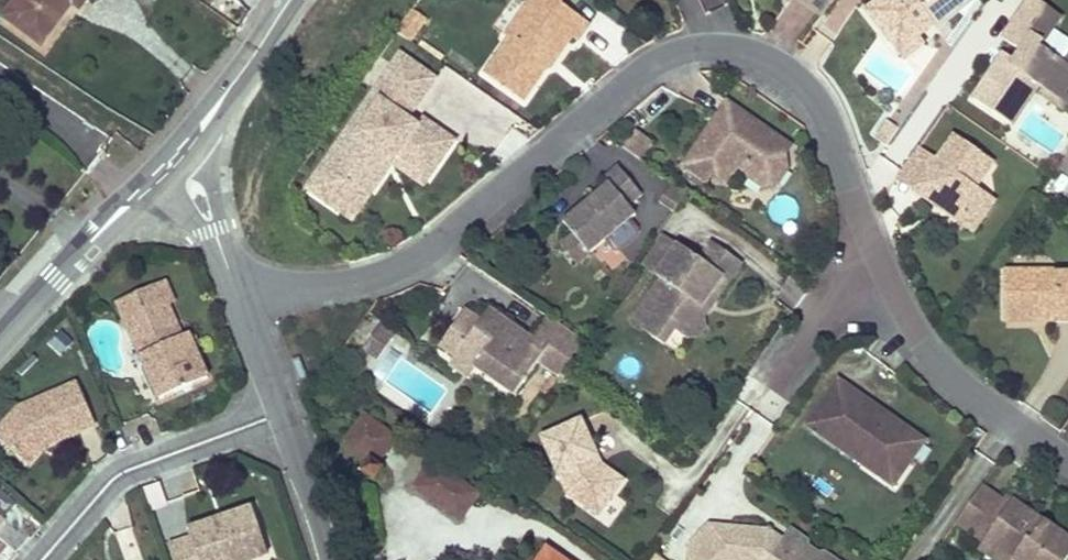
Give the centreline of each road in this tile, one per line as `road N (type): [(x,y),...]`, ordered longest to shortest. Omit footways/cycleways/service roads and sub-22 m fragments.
road 1 (residential): [(246,300),(359,283),(409,265),(664,59),(690,48),(758,51),(788,66),(812,92),(857,207),(927,336),(967,382),(1067,458)]
road 2 (residential): [(44,559),(130,470),(281,412)]
road 3 (tertiary): [(0,339),(171,161)]
road 4 (tertiary): [(171,161),(291,0)]
road 5 (residential): [(171,161),(246,300)]
road 6 (residential): [(281,412),(332,559)]

